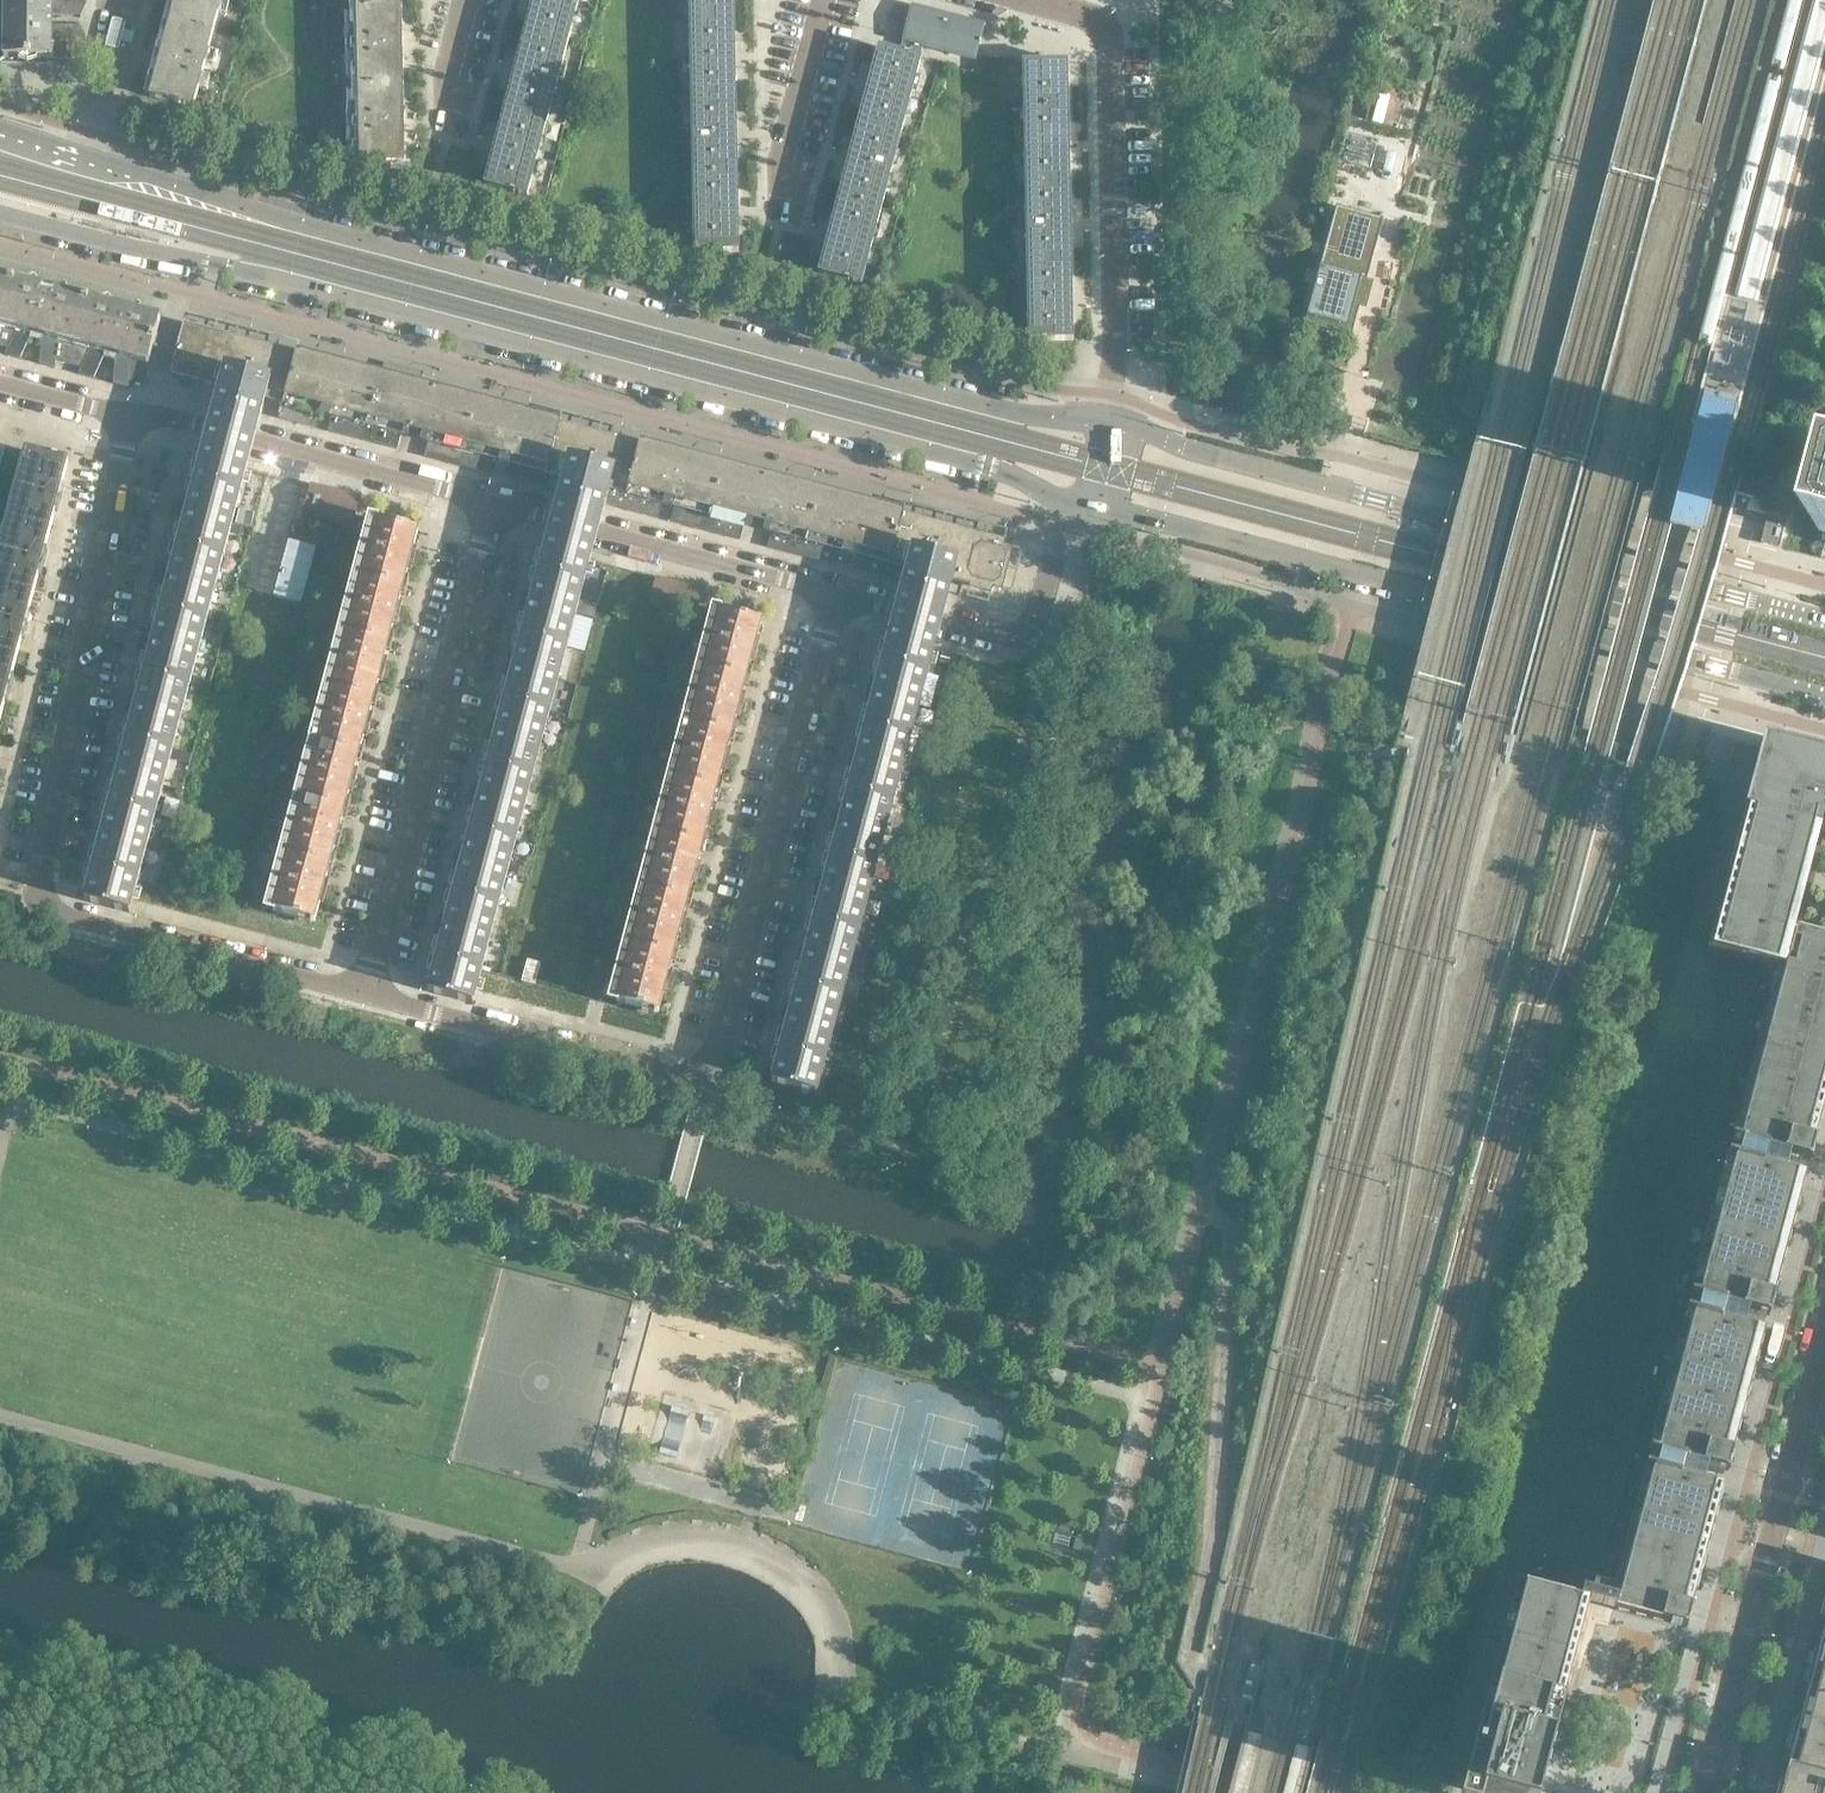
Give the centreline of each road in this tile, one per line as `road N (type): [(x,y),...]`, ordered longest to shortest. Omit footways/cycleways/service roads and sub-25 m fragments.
road 1 (secondary): [(1102,418),(1022,414),(0,133)]
road 2 (secondary): [(0,216),(1003,470),(1084,509)]
road 3 (residential): [(361,991),(686,1078),(705,1074),(832,595)]
road 4 (residential): [(133,414),(39,895),(66,914),(361,991)]
road 5 (secondary): [(1084,509),(1239,541),(1824,698)]
road 6 (secondary): [(1824,618),(1257,468),(1102,418)]
road 7 (residential): [(491,500),(361,991)]
road 8 (residential): [(1705,1792),(1824,1330)]
road 9 (residential): [(1102,418),(1112,341),(1108,59),(1097,25),(1033,3)]
road 10 (residential): [(491,500),(832,595)]
road 11 (residential): [(832,595),(1029,639),(1055,561),(1084,509)]
road 12 (residential): [(266,440),(491,500)]
road 13 (residential): [(776,195),(823,0)]
road 14 (residential): [(0,383),(133,414)]

